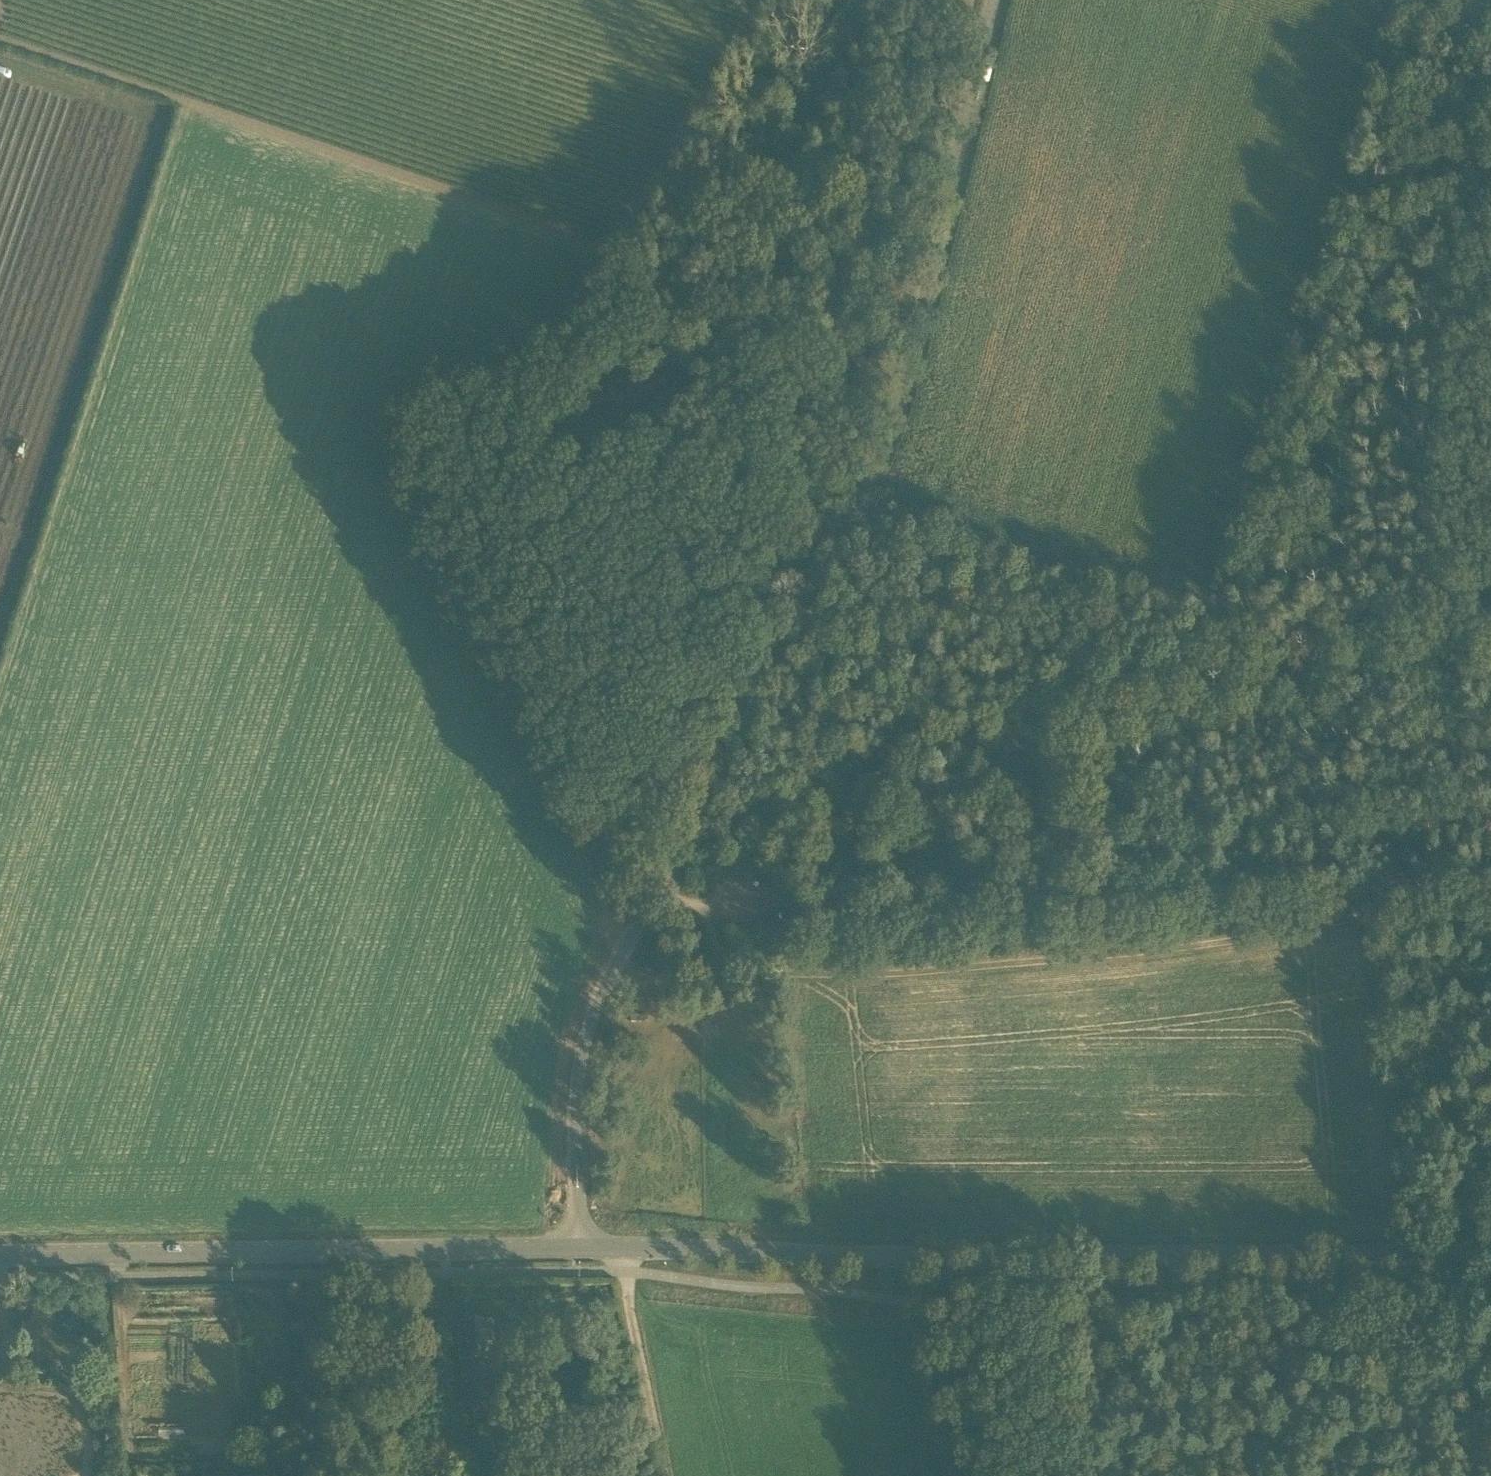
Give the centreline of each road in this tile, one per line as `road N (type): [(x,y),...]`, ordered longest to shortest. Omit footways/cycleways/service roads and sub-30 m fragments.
road 1 (unclassified): [(576,1242),(586,1033),(616,953),(864,501),(932,296),(1002,0)]
road 2 (unclassified): [(576,1242),(1490,1232)]
road 3 (track): [(609,971),(679,974),(1069,942),(1490,927)]
road 4 (unclassified): [(0,1251),(576,1242)]
road 5 (track): [(622,1268),(666,1475)]

